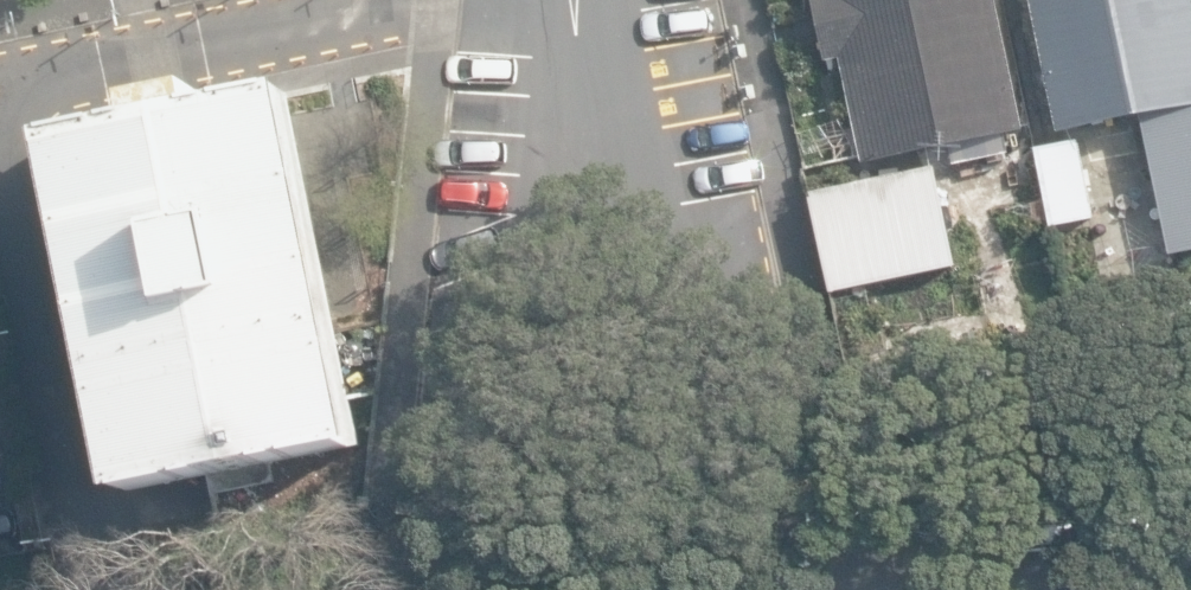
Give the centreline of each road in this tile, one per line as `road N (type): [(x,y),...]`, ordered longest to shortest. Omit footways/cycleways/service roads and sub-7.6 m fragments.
road 1 (unclassified): [(587,158),(824,589)]
road 2 (unclassified): [(527,589),(530,406),(587,158)]
road 3 (unclassified): [(587,158),(582,0)]

